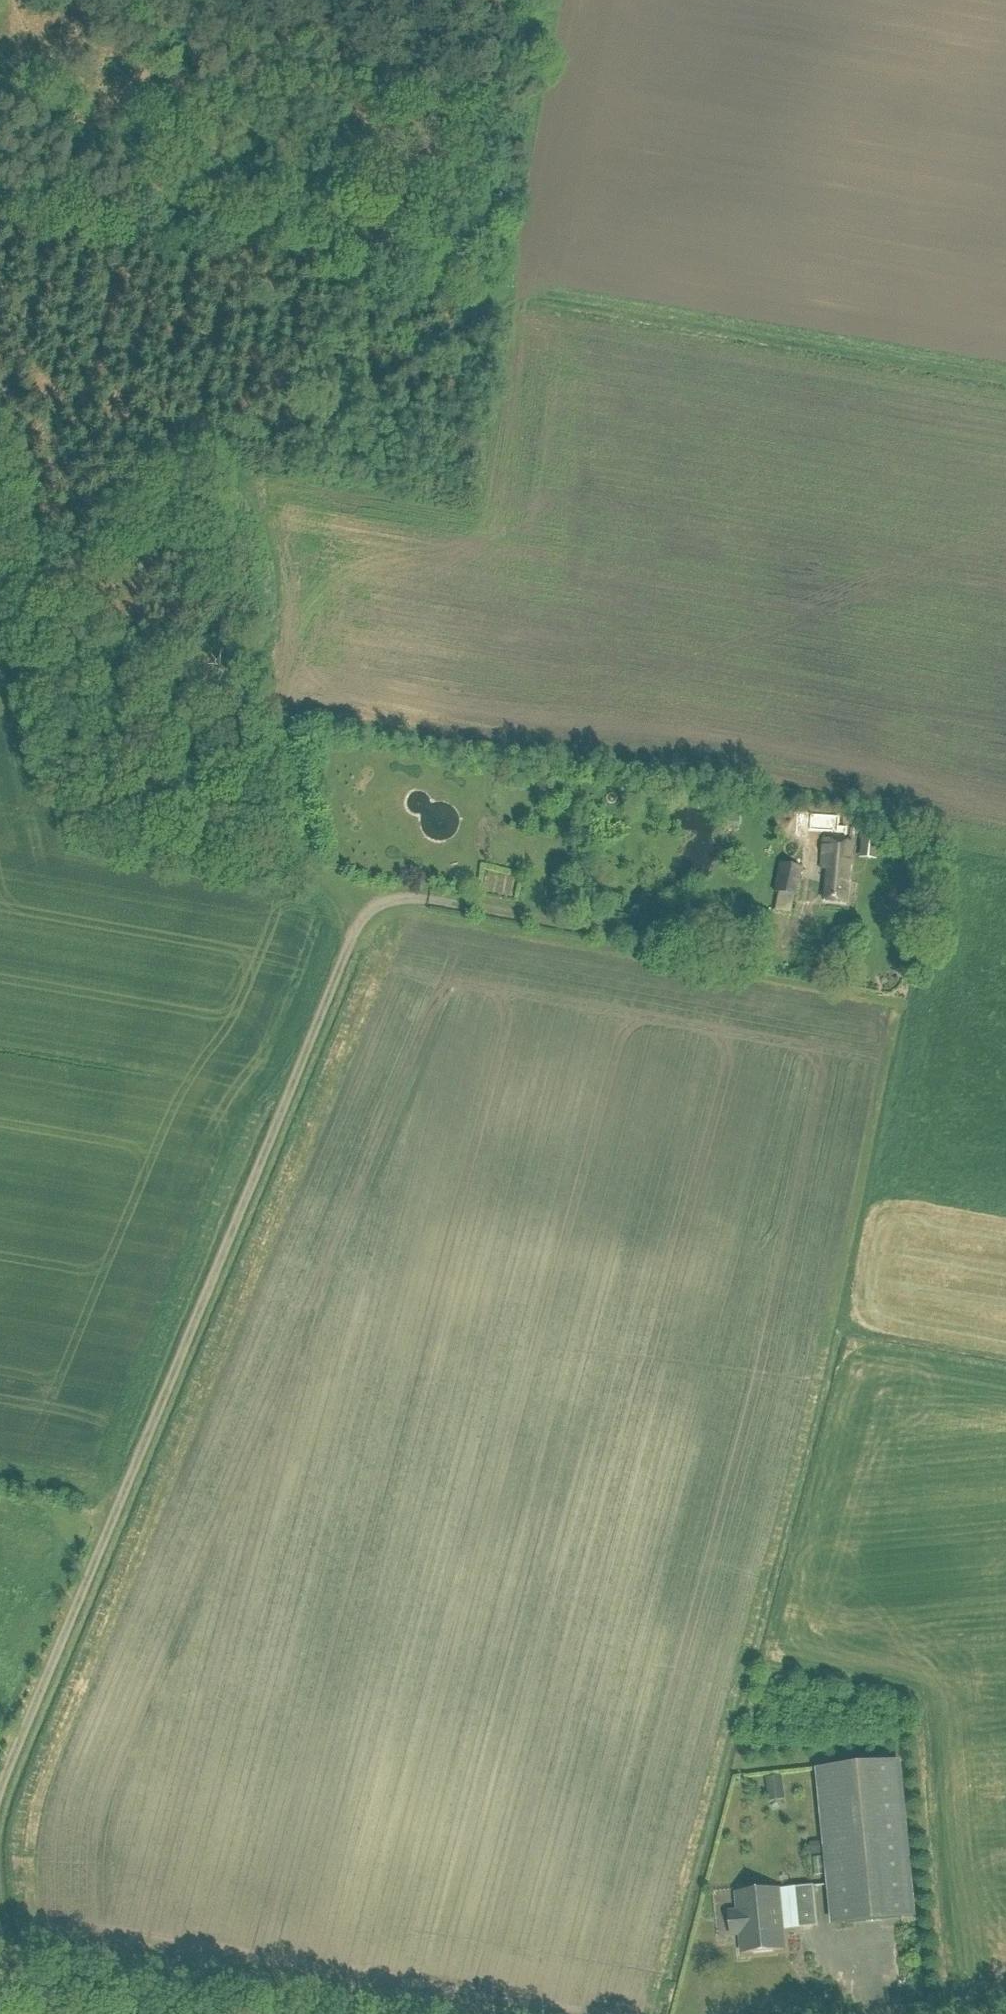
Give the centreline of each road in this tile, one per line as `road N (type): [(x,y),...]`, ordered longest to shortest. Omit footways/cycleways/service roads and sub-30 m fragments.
road 1 (track): [(0,1793),(370,909),(400,898),(427,900),(763,958)]
road 2 (track): [(223,453),(259,446),(494,314)]
road 3 (track): [(223,453),(0,415)]
road 4 (tertiary): [(189,2013),(0,1983)]

